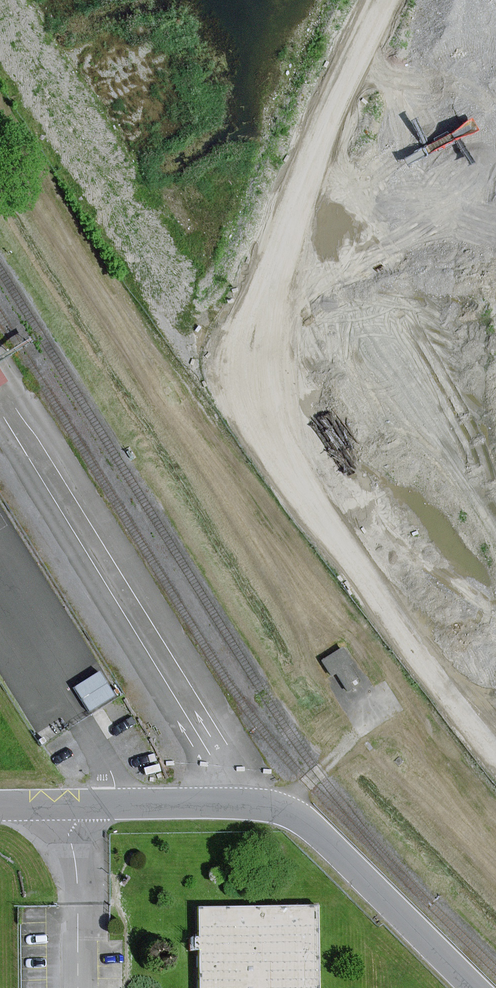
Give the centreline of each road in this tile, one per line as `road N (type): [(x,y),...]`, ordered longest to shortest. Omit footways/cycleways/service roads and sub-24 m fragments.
road 1 (track): [(495,743),(182,327),(125,215)]
road 2 (unclassified): [(0,808),(282,811),(470,987)]
road 3 (track): [(0,28),(125,215)]

